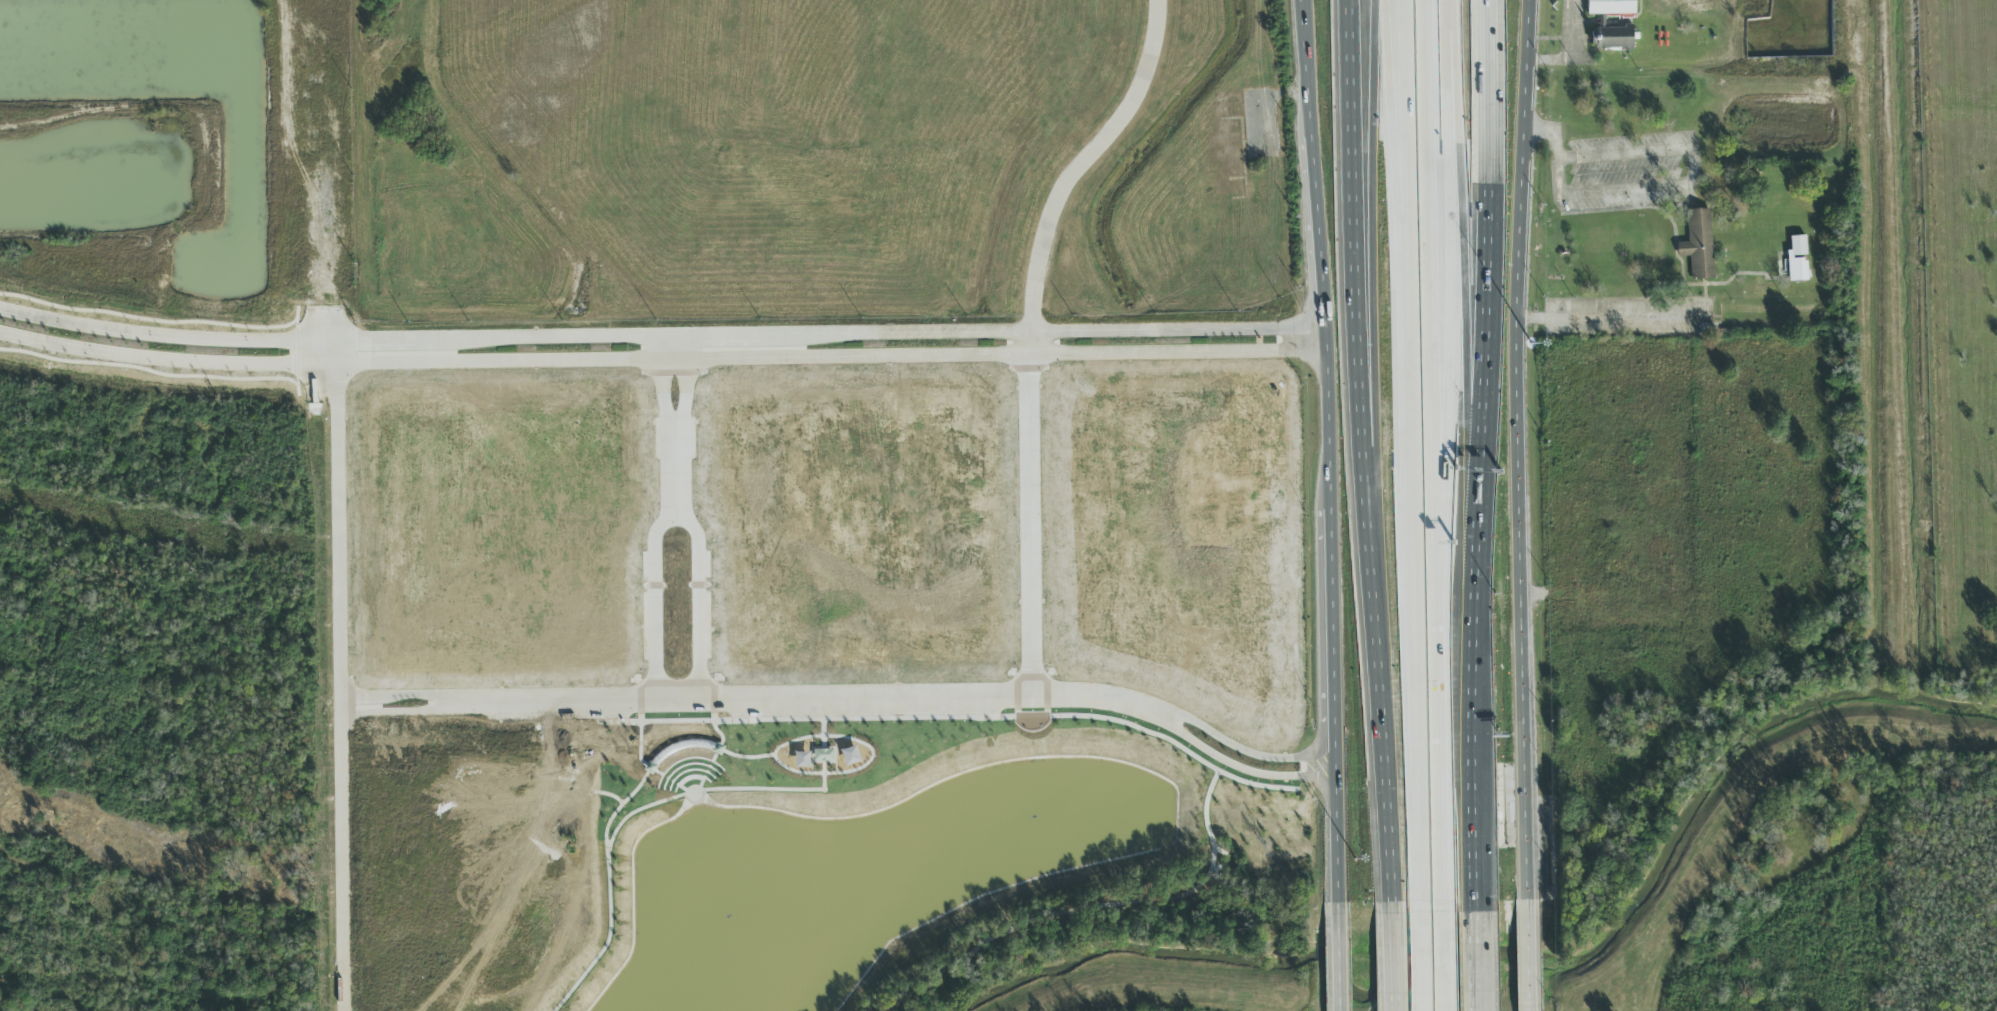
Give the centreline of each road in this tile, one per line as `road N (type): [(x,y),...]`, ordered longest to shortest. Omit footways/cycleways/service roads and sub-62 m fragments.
road 1 (tertiary): [(0,333),(122,355),(228,363),(1322,350)]
road 2 (tertiary): [(1320,327),(329,342),(165,337),(0,309)]
road 3 (residential): [(341,707),(1074,700),(1163,715)]
road 4 (secondary): [(1529,901),(1521,318),(1530,82)]
road 5 (motorway): [(1348,0),(1354,341),(1383,783)]
road 6 (motorway): [(1374,0),(1383,783)]
road 7 (motorway): [(1476,739),(1491,406),(1484,0)]
road 8 (motorway): [(1476,739),(1453,0)]
road 9 (residential): [(329,342),(337,412),(343,1010)]
road 10 (motorway): [(1435,632),(1450,268),(1448,0)]
road 11 (motorway): [(1435,632),(1428,0)]
road 12 (motorway): [(1402,0),(1411,505)]
road 13 (motorway): [(1382,0),(1410,431)]
road 14 (motorway): [(1411,505),(1417,907)]
road 15 (residential): [(1031,331),(1032,700)]
road 16 (residential): [(675,425),(680,704)]
road 17 (motorway): [(1442,902),(1435,632)]
road 18 (secondary): [(1327,513),(1334,757)]
road 19 (secondary): [(1313,136),(1320,327)]
road 20 (residential): [(1163,715),(1240,770),(1335,778)]
road 21 (secondary): [(1320,327),(1327,513)]
road 22 (residential): [(1334,757),(1256,756),(1163,715)]
road 23 (motorway): [(1479,901),(1476,739)]
road 24 (secondary): [(1334,757),(1337,903)]
road 25 (secondary): [(1303,0),(1313,136)]

